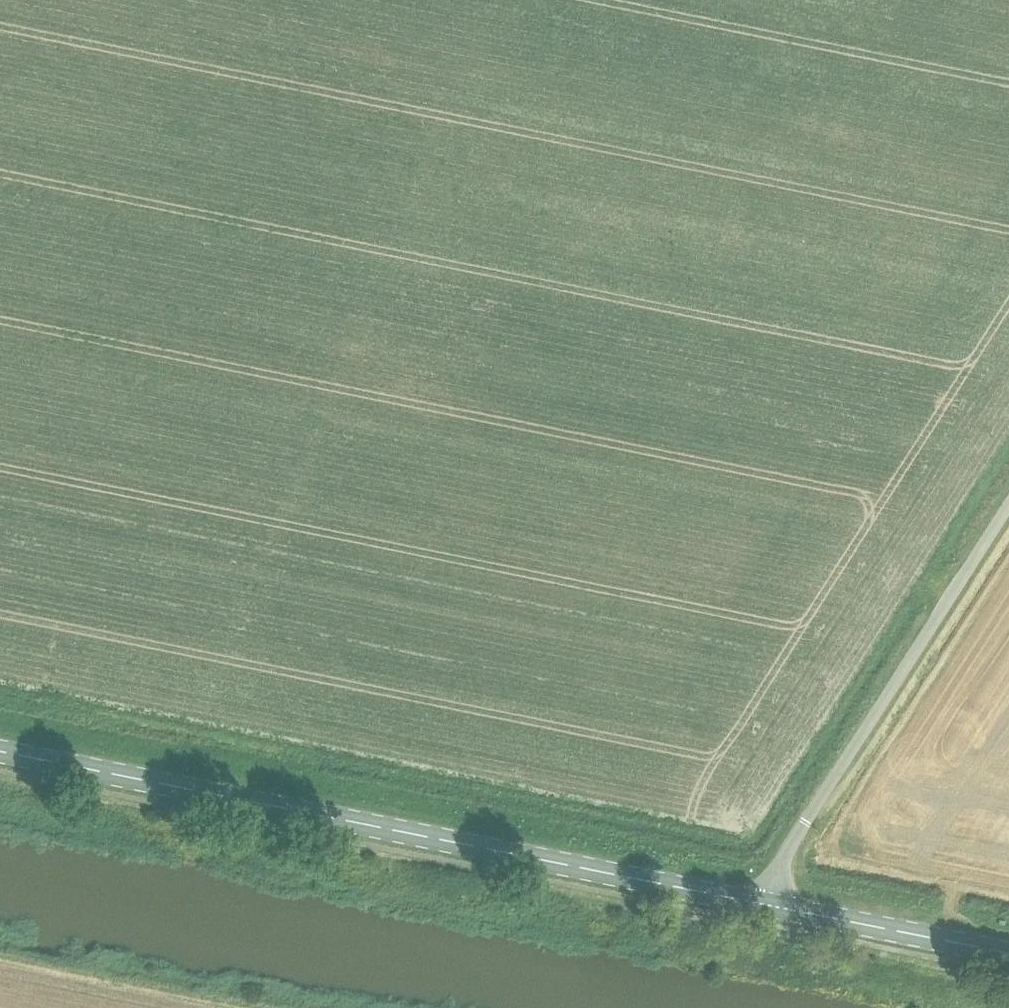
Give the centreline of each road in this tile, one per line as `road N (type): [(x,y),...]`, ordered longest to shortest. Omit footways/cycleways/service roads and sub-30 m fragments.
road 1 (tertiary): [(762,903),(0,753)]
road 2 (unclassified): [(762,903),(1008,507)]
road 3 (tertiary): [(1008,956),(762,903)]

